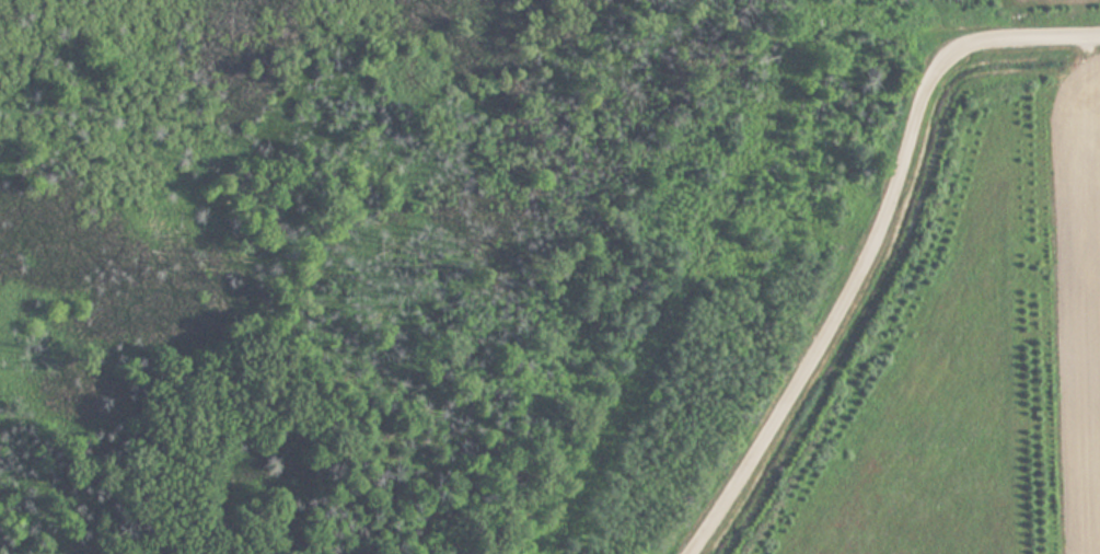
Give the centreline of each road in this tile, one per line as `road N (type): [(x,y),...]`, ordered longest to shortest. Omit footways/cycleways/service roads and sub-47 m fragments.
road 1 (residential): [(696,553),(877,252),(931,81),(957,50)]
road 2 (residential): [(957,50),(992,38),(1099,35)]

